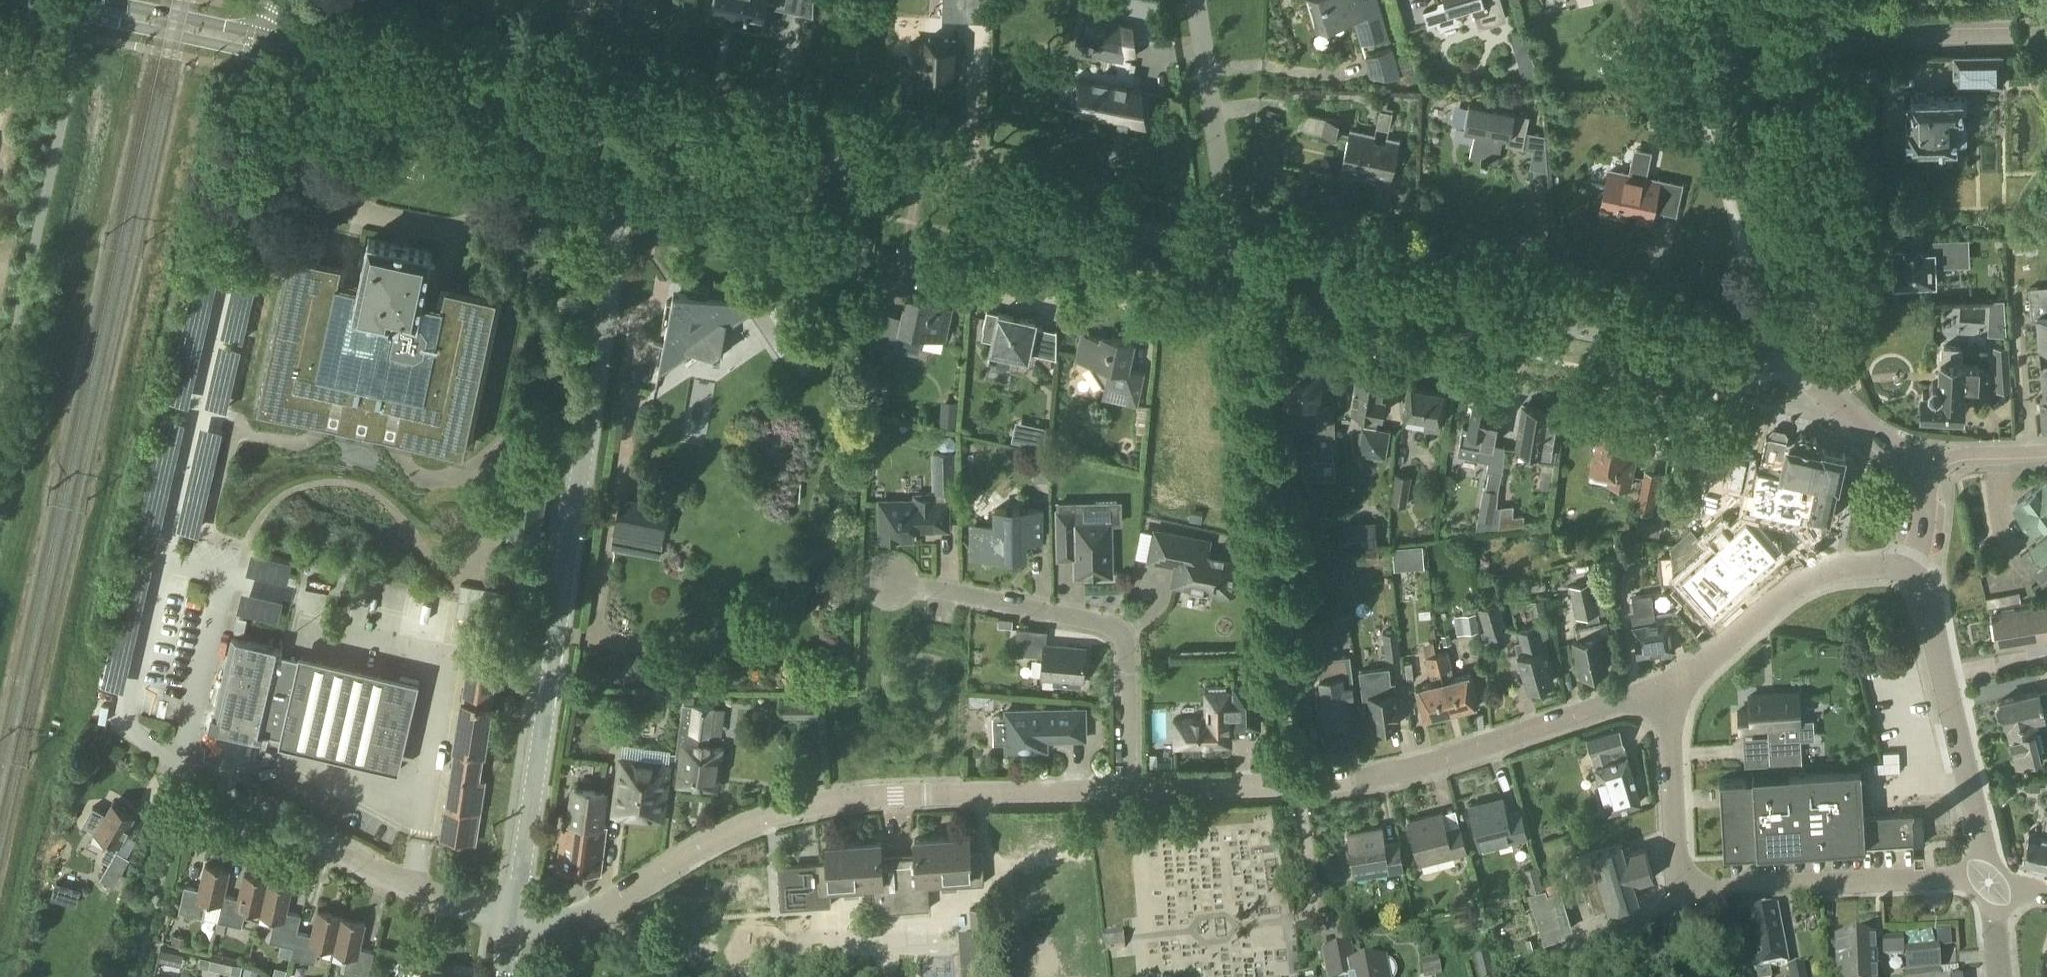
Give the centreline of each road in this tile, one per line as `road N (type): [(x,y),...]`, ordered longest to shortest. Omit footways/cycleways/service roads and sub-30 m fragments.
road 1 (secondary): [(515,925),(632,126)]
road 2 (residential): [(1226,252),(632,126)]
road 3 (residential): [(1138,795),(869,799),(773,816),(607,907)]
road 4 (residential): [(1670,680),(1446,770),(1299,790),(1138,795)]
road 5 (residential): [(1745,361),(1226,252)]
road 6 (residential): [(515,925),(424,900),(121,728)]
road 7 (residential): [(1138,795),(1131,640),(1121,631),(1076,610),(892,585)]
road 8 (residential): [(1784,350),(1804,330),(1812,303),(1809,36)]
road 9 (residential): [(1992,879),(1929,596),(1912,573)]
road 10 (residential): [(1992,879),(1683,889)]
road 11 (residential): [(1670,680),(1820,577),(1881,568),(1912,573)]
road 12 (secondary): [(11,0),(277,57)]
road 13 (secondary): [(277,57),(512,106),(533,102)]
road 14 (secondary): [(533,102),(281,39)]
road 15 (residential): [(1226,252),(1197,0)]
road 16 (residential): [(1809,36),(2046,35)]
road 17 (residential): [(1683,889),(1670,798),(1670,680)]
road 18 (secondary): [(281,39),(102,0)]
road 19 (residential): [(1916,467),(1784,350)]
road 20 (residential): [(1702,520),(1745,361)]
road 21 (residential): [(1683,889),(1673,909),(1550,959)]
road 22 (residential): [(2046,450),(1965,453),(1916,467)]

